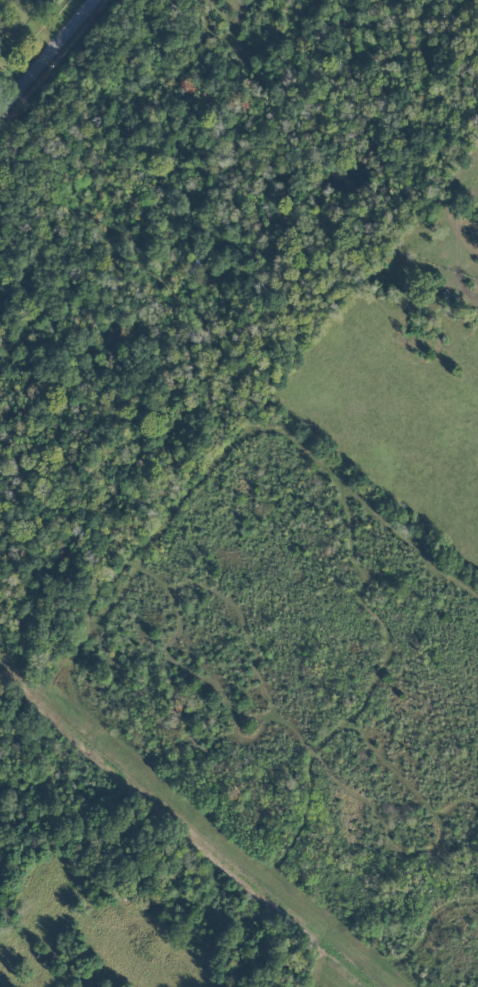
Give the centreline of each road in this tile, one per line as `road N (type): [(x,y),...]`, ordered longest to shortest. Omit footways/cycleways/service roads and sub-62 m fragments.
road 1 (tertiary): [(0,117),(97,0)]

